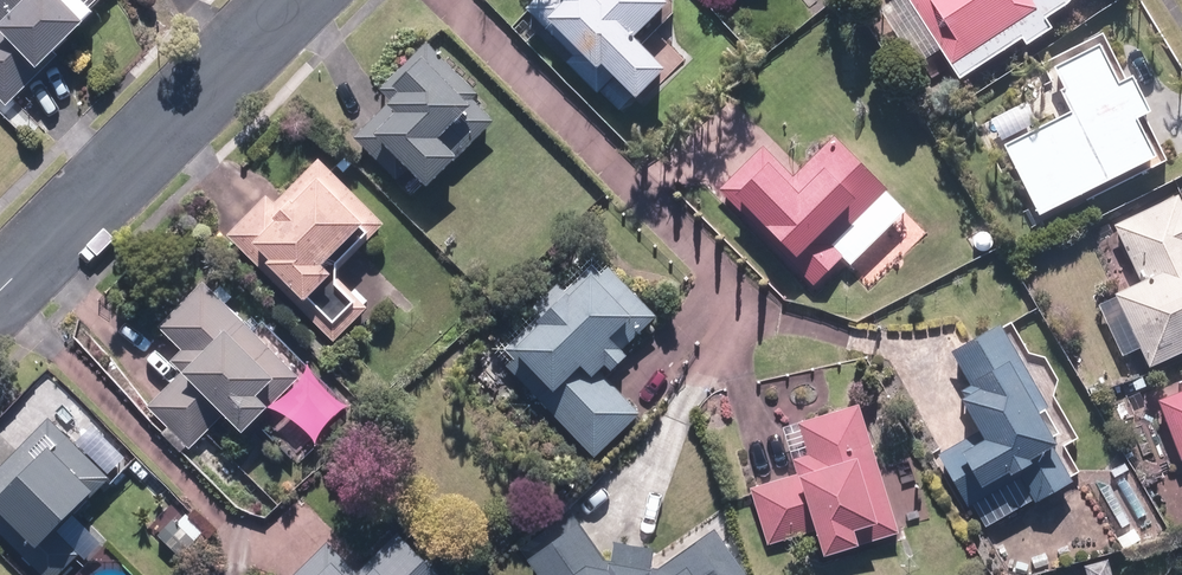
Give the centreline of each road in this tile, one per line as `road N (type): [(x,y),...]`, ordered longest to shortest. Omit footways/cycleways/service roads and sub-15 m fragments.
road 1 (tertiary): [(0,291),(295,0)]

